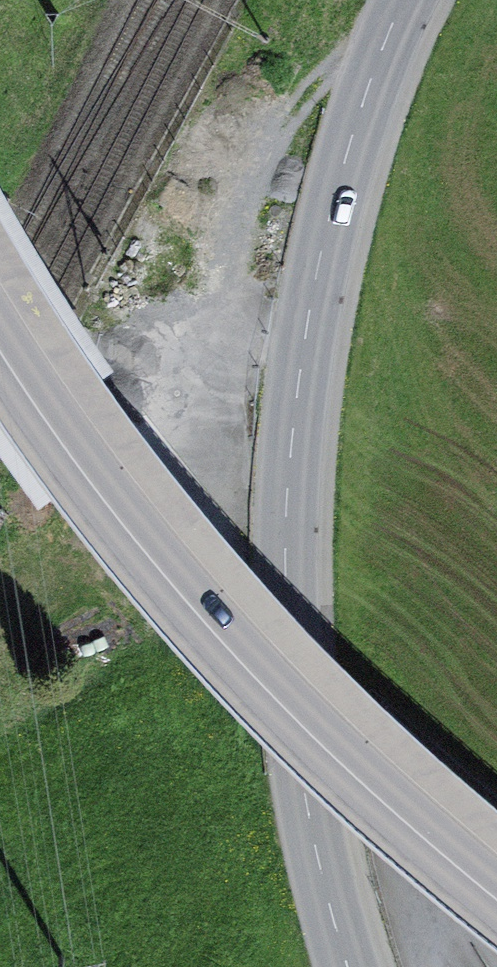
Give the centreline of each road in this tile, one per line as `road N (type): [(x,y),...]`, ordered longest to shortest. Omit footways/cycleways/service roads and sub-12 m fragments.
road 1 (unclassified): [(346,966),(317,871),(281,628),(289,431),(326,215),(404,0)]
road 2 (unclassified): [(496,871),(295,691),(173,557),(0,310)]

